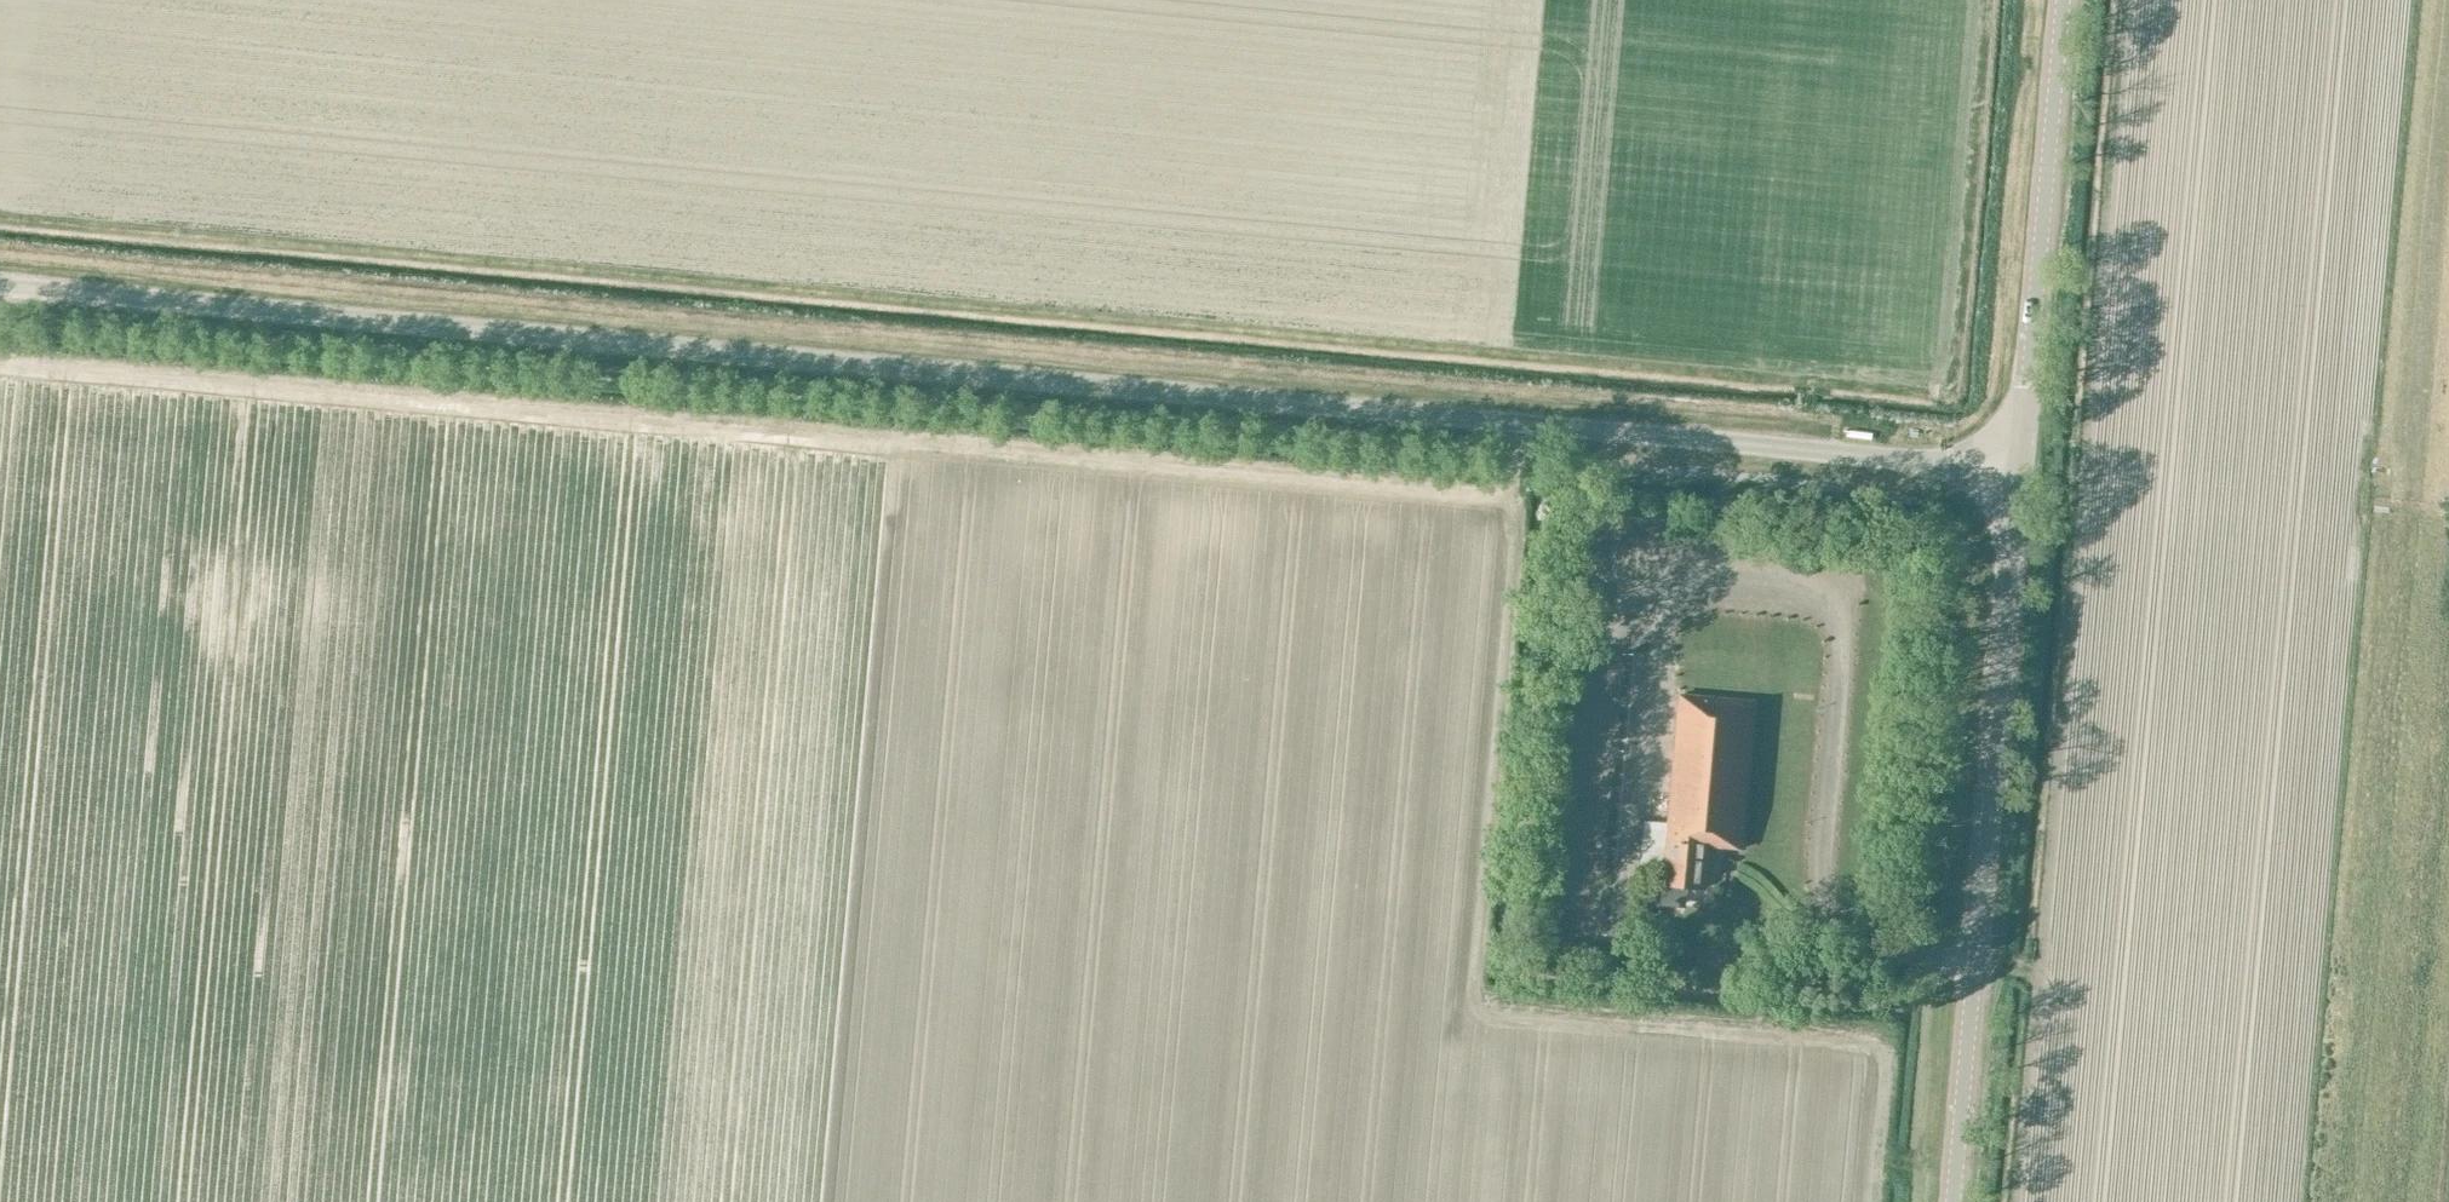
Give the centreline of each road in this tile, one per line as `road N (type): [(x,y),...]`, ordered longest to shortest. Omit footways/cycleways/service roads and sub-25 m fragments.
road 1 (unclassified): [(2021,471),(0,294)]
road 2 (tertiary): [(1954,1201),(2021,471)]
road 3 (tertiary): [(2021,471),(2065,0)]

